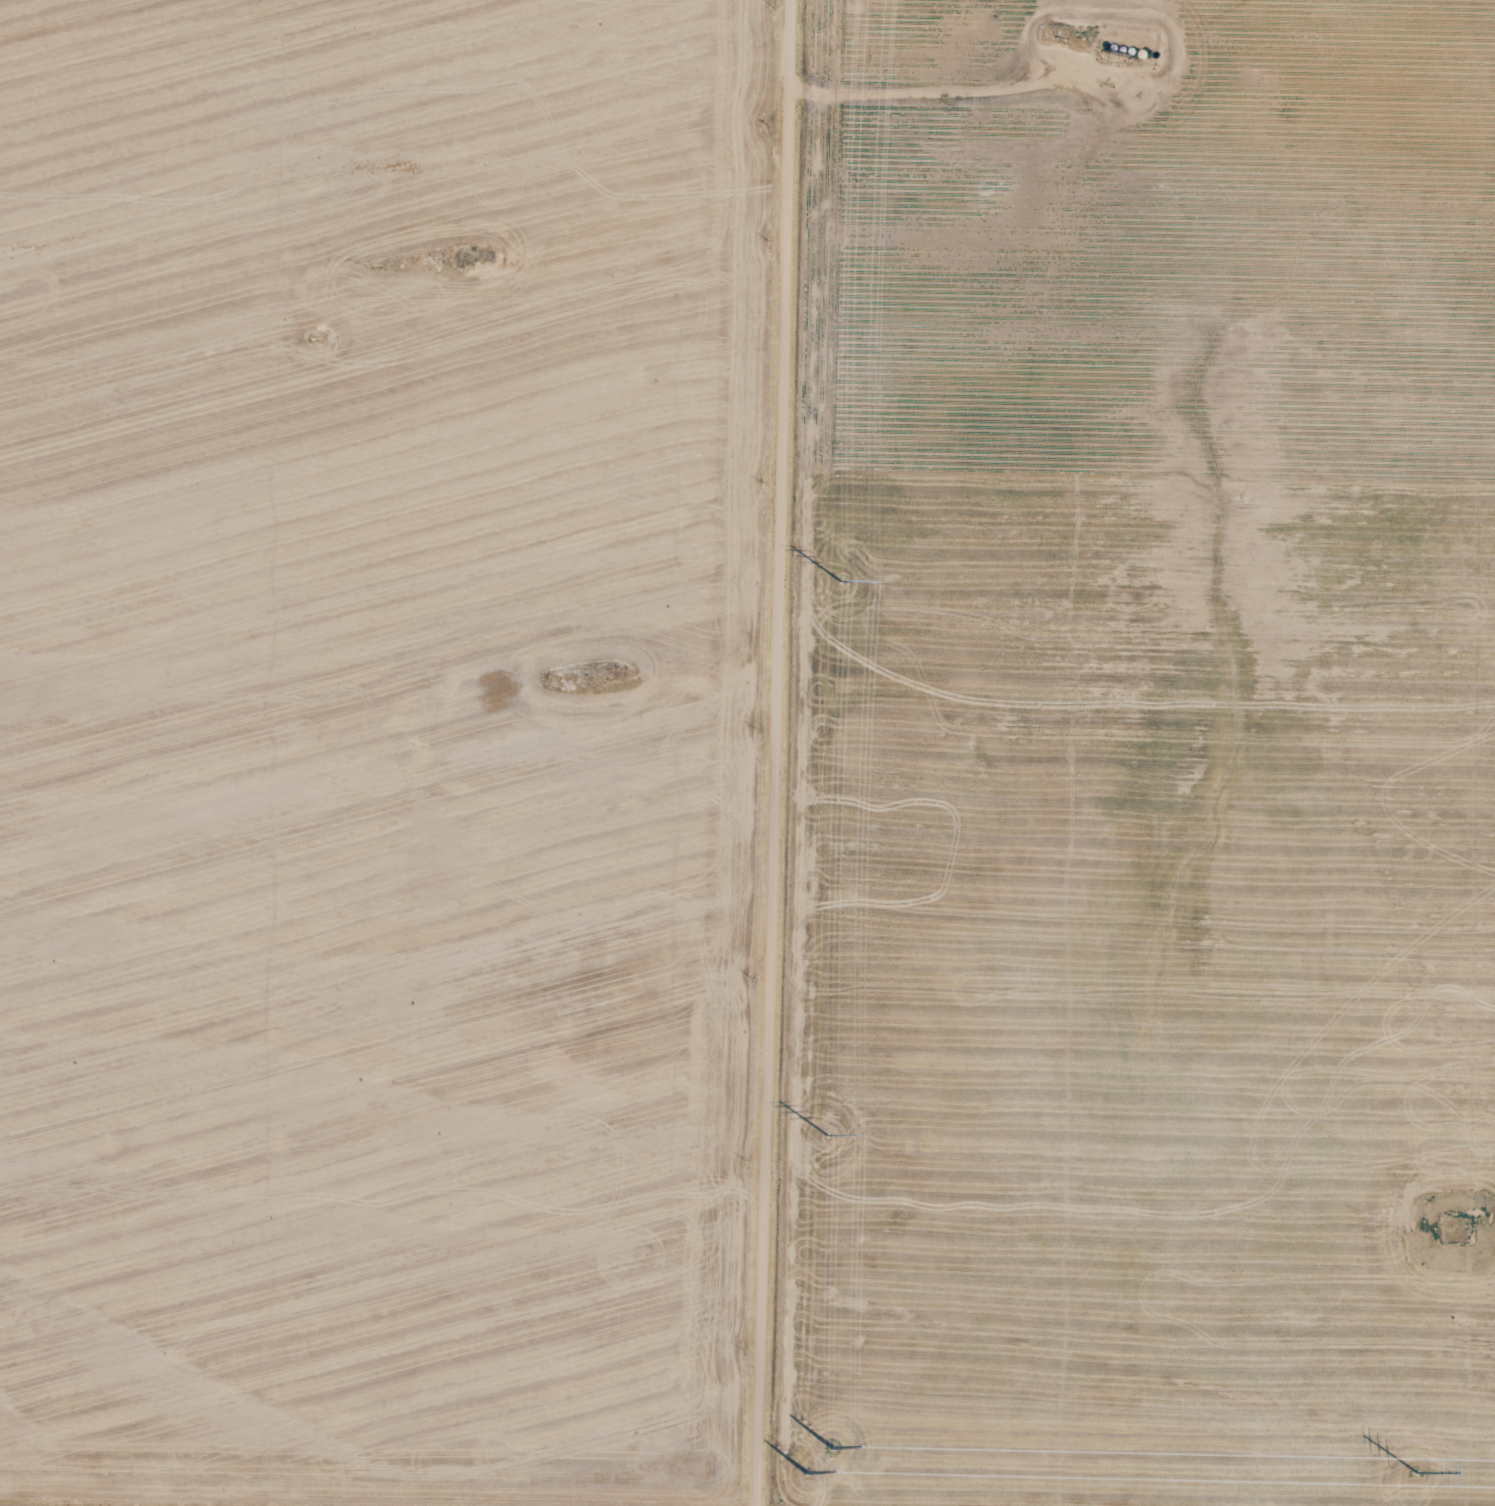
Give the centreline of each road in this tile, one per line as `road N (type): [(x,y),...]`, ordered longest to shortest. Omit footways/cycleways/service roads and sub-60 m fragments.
road 1 (residential): [(757,1505),(785,0)]
road 2 (residential): [(0,1485),(1074,1505)]
road 3 (residential): [(1265,0),(1494,85)]

